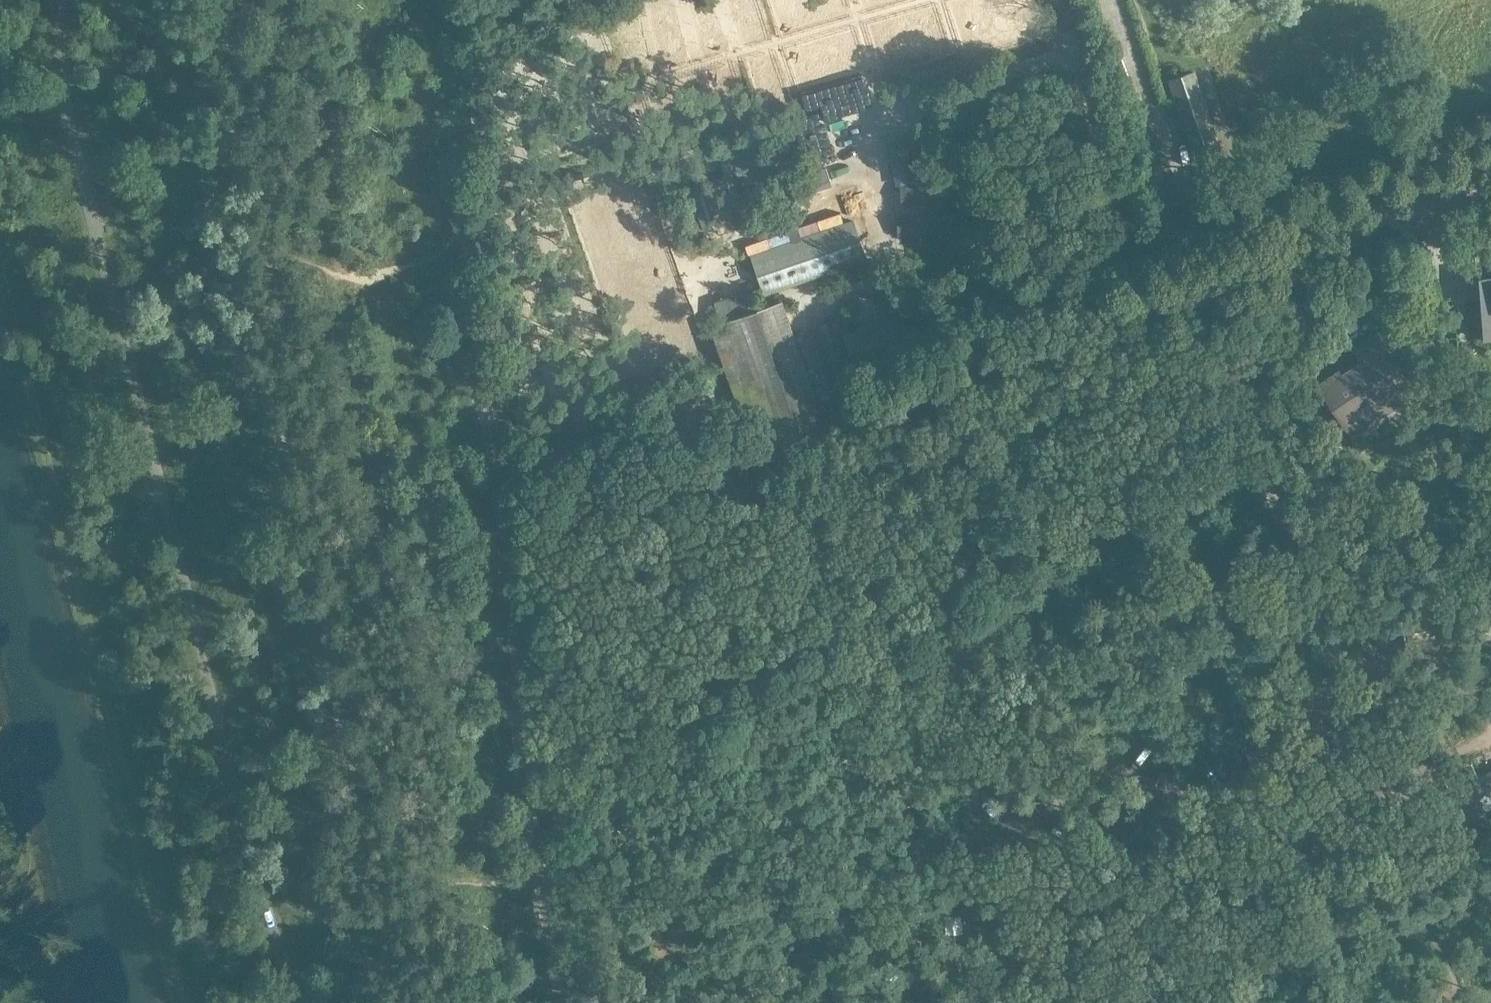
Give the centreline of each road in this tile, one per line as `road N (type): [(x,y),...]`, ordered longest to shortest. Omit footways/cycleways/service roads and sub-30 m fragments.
road 1 (track): [(297,1002),(79,163),(59,76),(61,0)]
road 2 (residential): [(1153,277),(1200,280),(1490,179)]
road 3 (unclassified): [(1153,277),(1133,259),(1073,66)]

